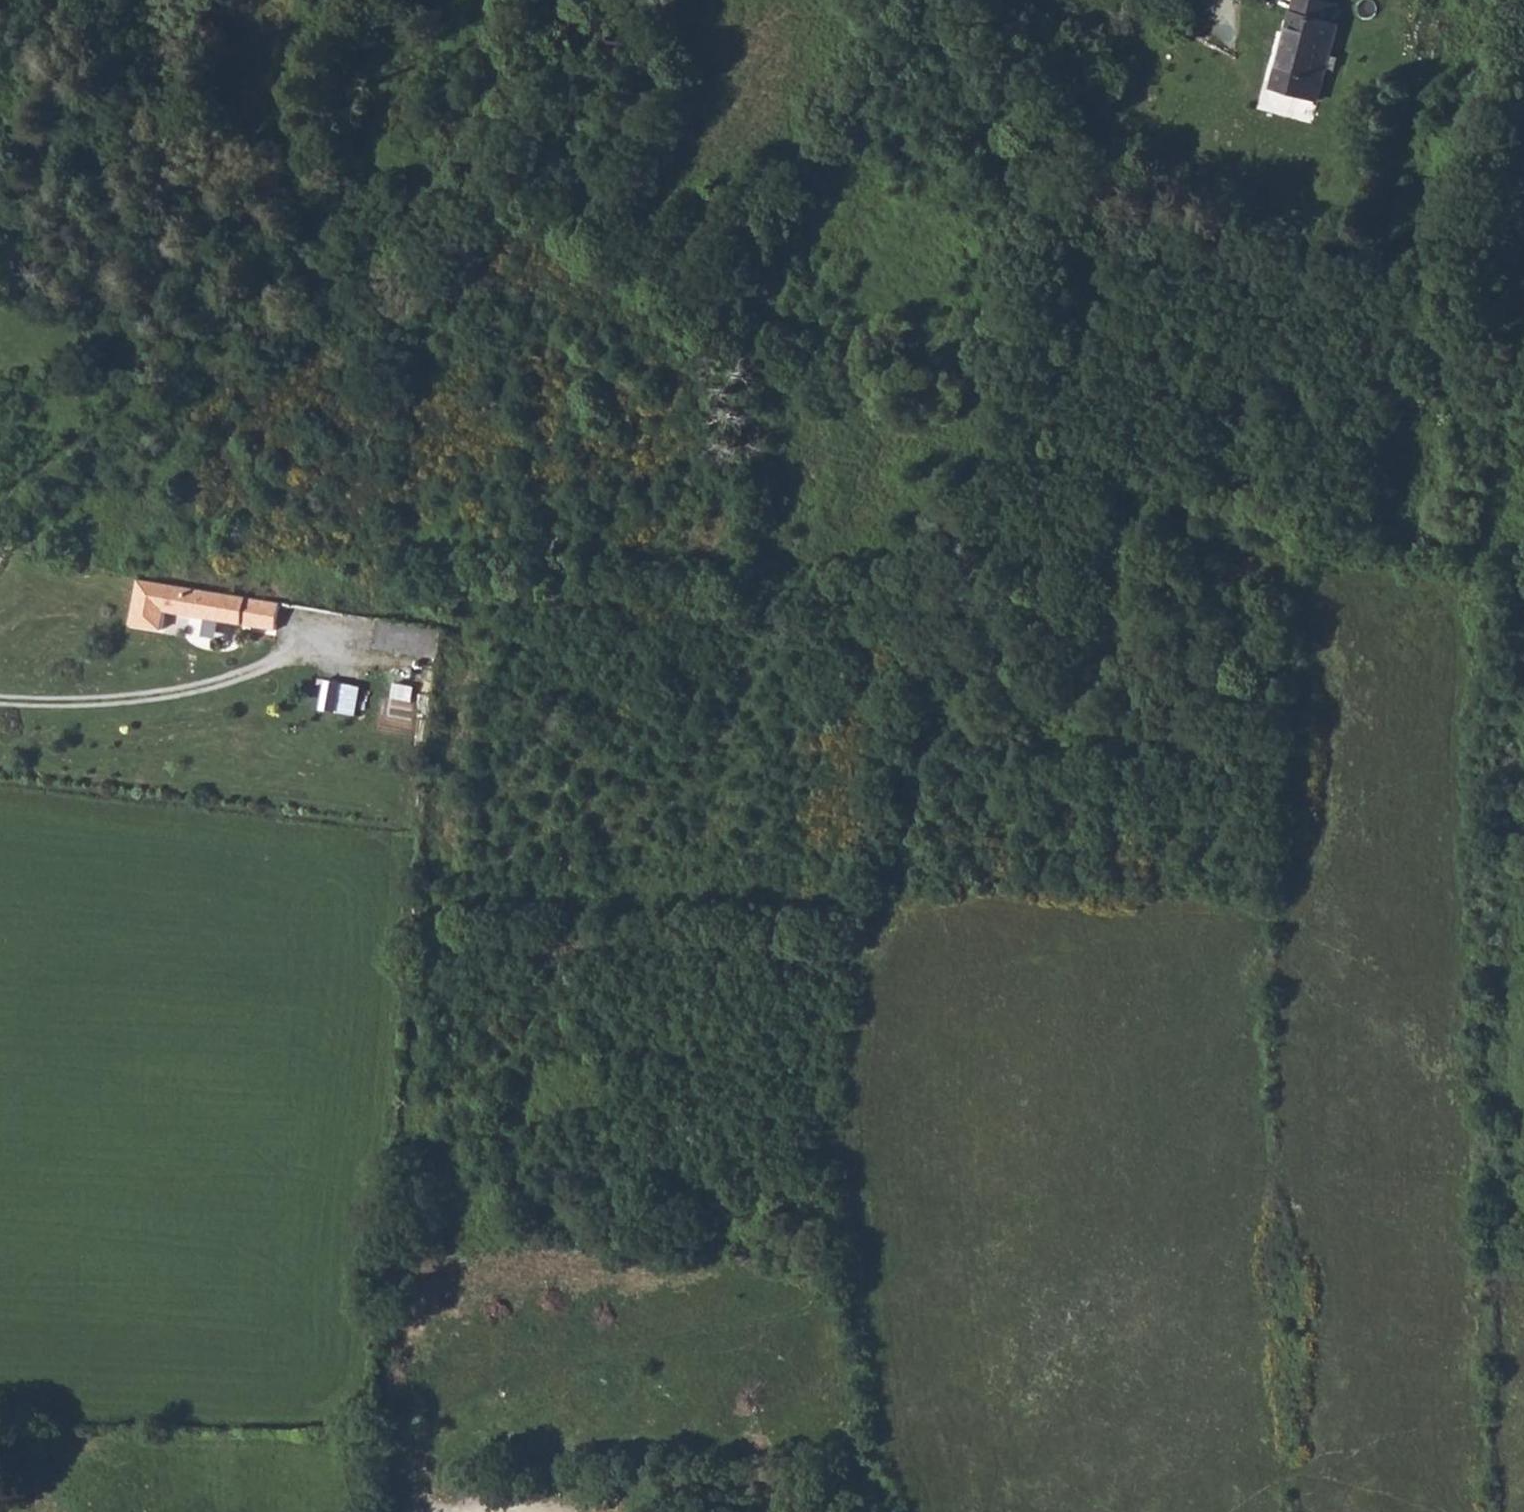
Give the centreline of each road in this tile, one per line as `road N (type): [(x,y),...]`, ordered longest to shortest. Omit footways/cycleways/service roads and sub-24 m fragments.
road 1 (unclassified): [(941,0),(1069,124),(1073,228),(1029,447)]
road 2 (track): [(0,700),(162,695),(287,653)]

